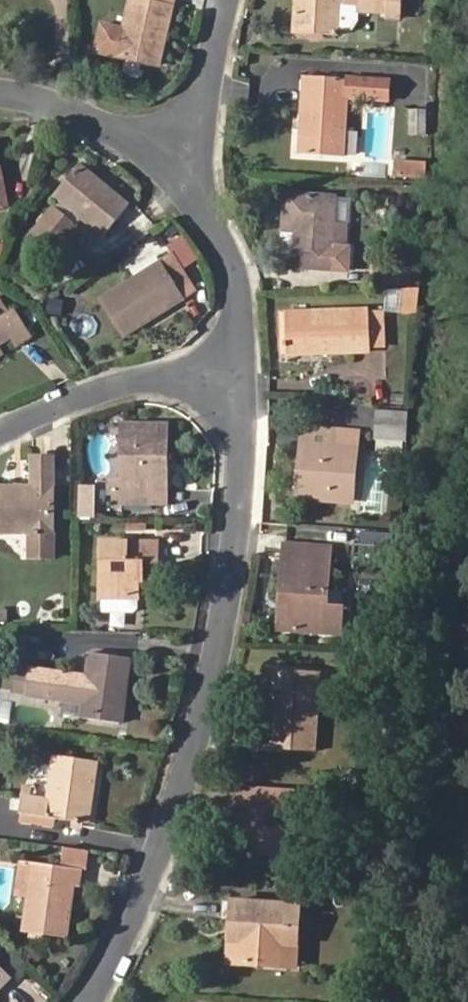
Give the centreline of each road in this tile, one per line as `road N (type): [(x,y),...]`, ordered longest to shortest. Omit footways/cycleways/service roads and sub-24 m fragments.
road 1 (residential): [(99,1001),(164,868),(231,614),(252,372)]
road 2 (residential): [(0,436),(109,386),(252,372)]
road 3 (residential): [(252,372),(247,260),(207,134)]
road 4 (residential): [(207,134),(0,106)]
road 5 (residential): [(207,134),(233,0)]

